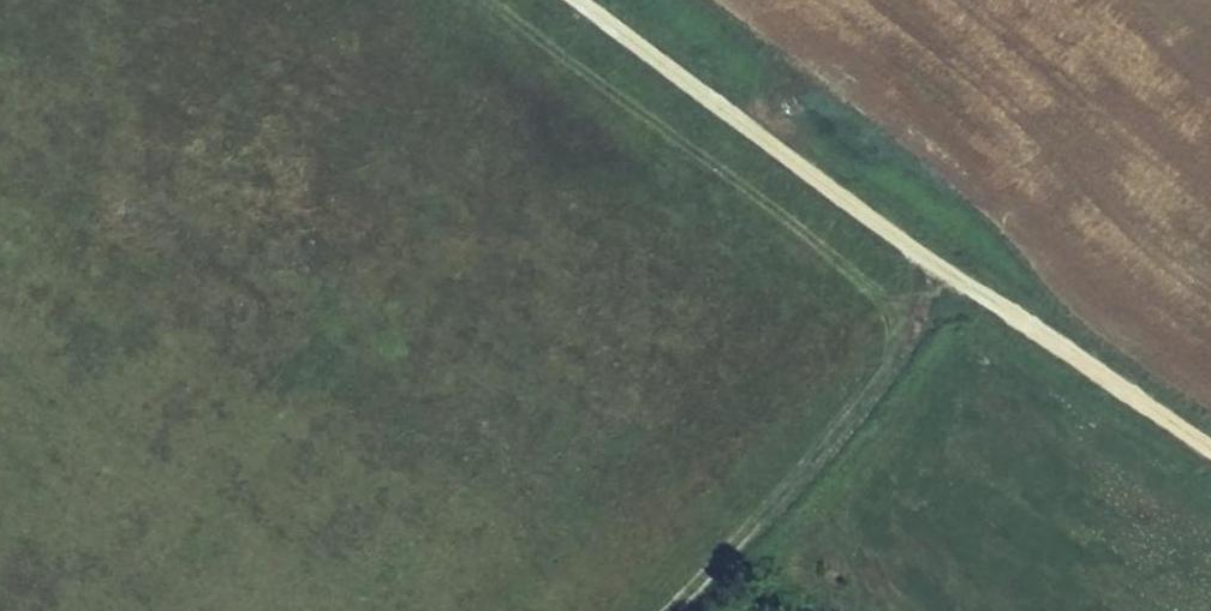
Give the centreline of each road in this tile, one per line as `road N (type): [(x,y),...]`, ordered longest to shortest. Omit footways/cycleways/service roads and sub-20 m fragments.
road 1 (track): [(575,0),(961,282),(1210,450)]

